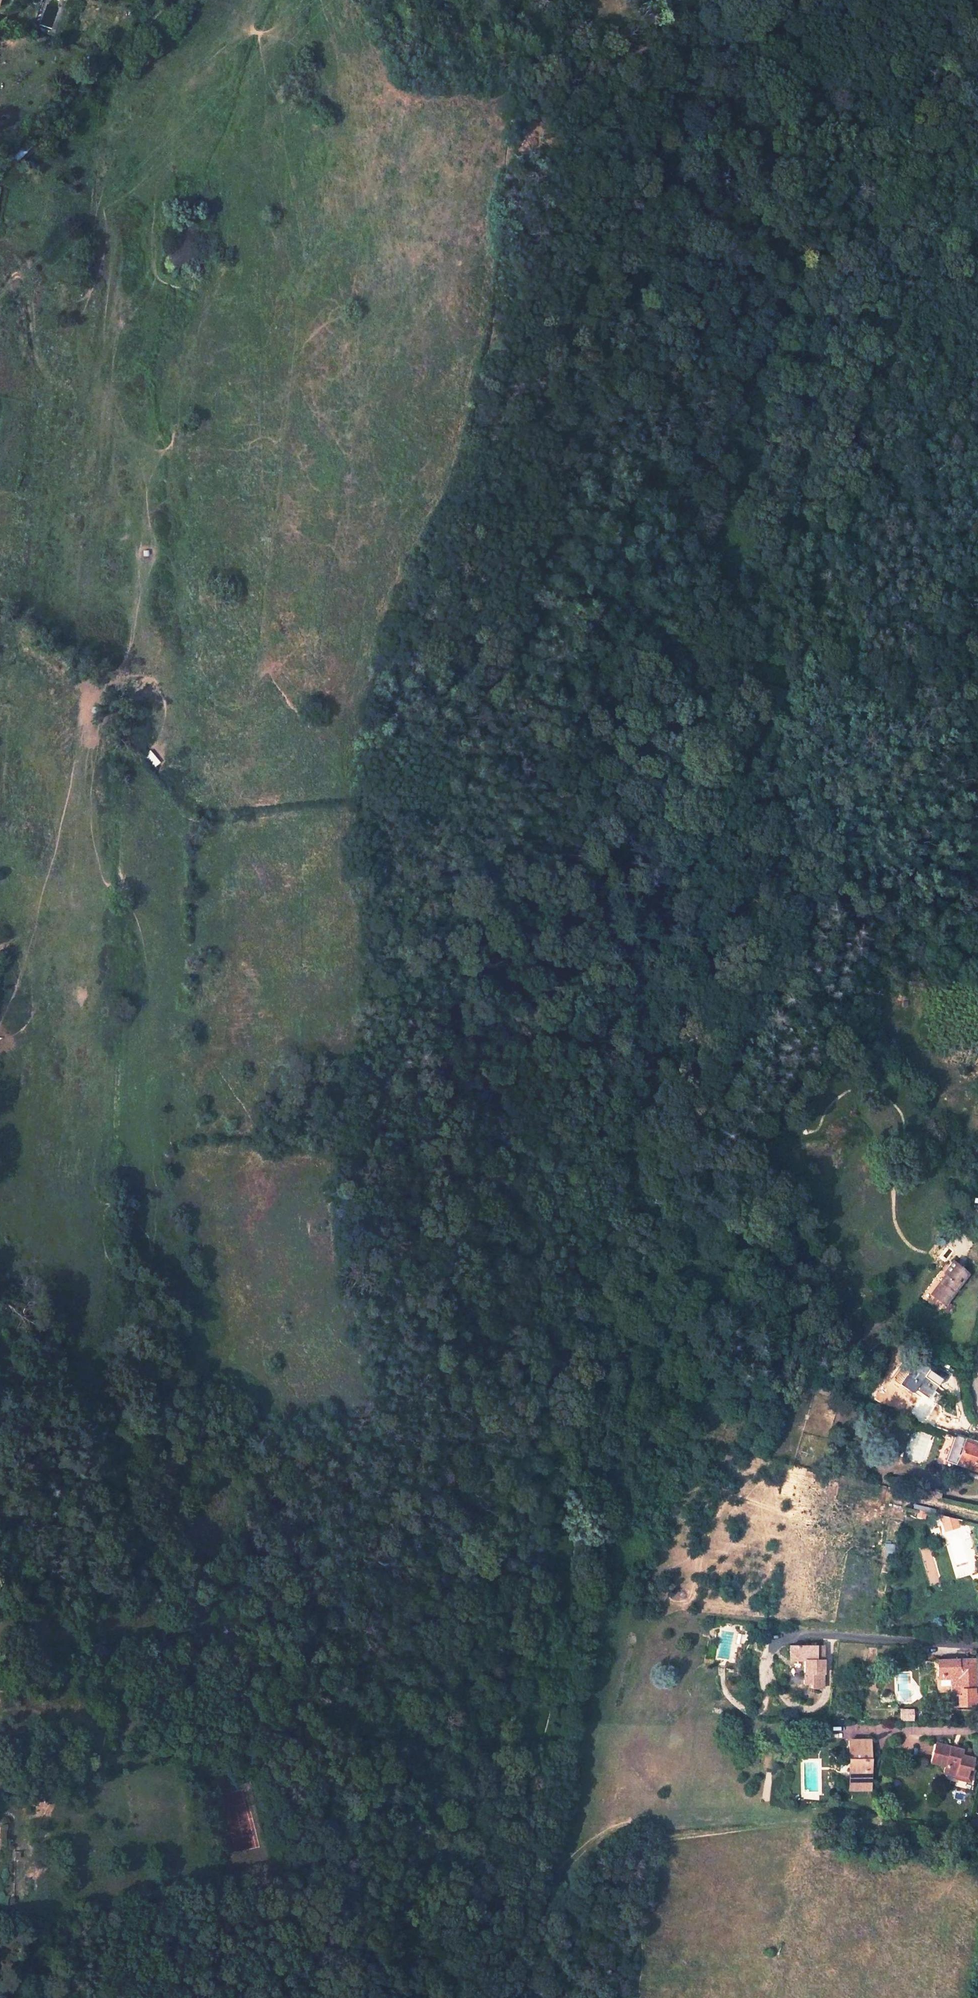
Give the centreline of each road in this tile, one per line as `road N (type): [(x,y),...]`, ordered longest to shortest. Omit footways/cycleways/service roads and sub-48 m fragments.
road 1 (track): [(0,293),(14,275),(28,279),(41,367),(55,387),(89,402),(172,561),(171,615)]
road 2 (unclassified): [(977,1648),(773,1633),(769,1655)]
road 3 (unclassified): [(977,1729),(853,1729)]

